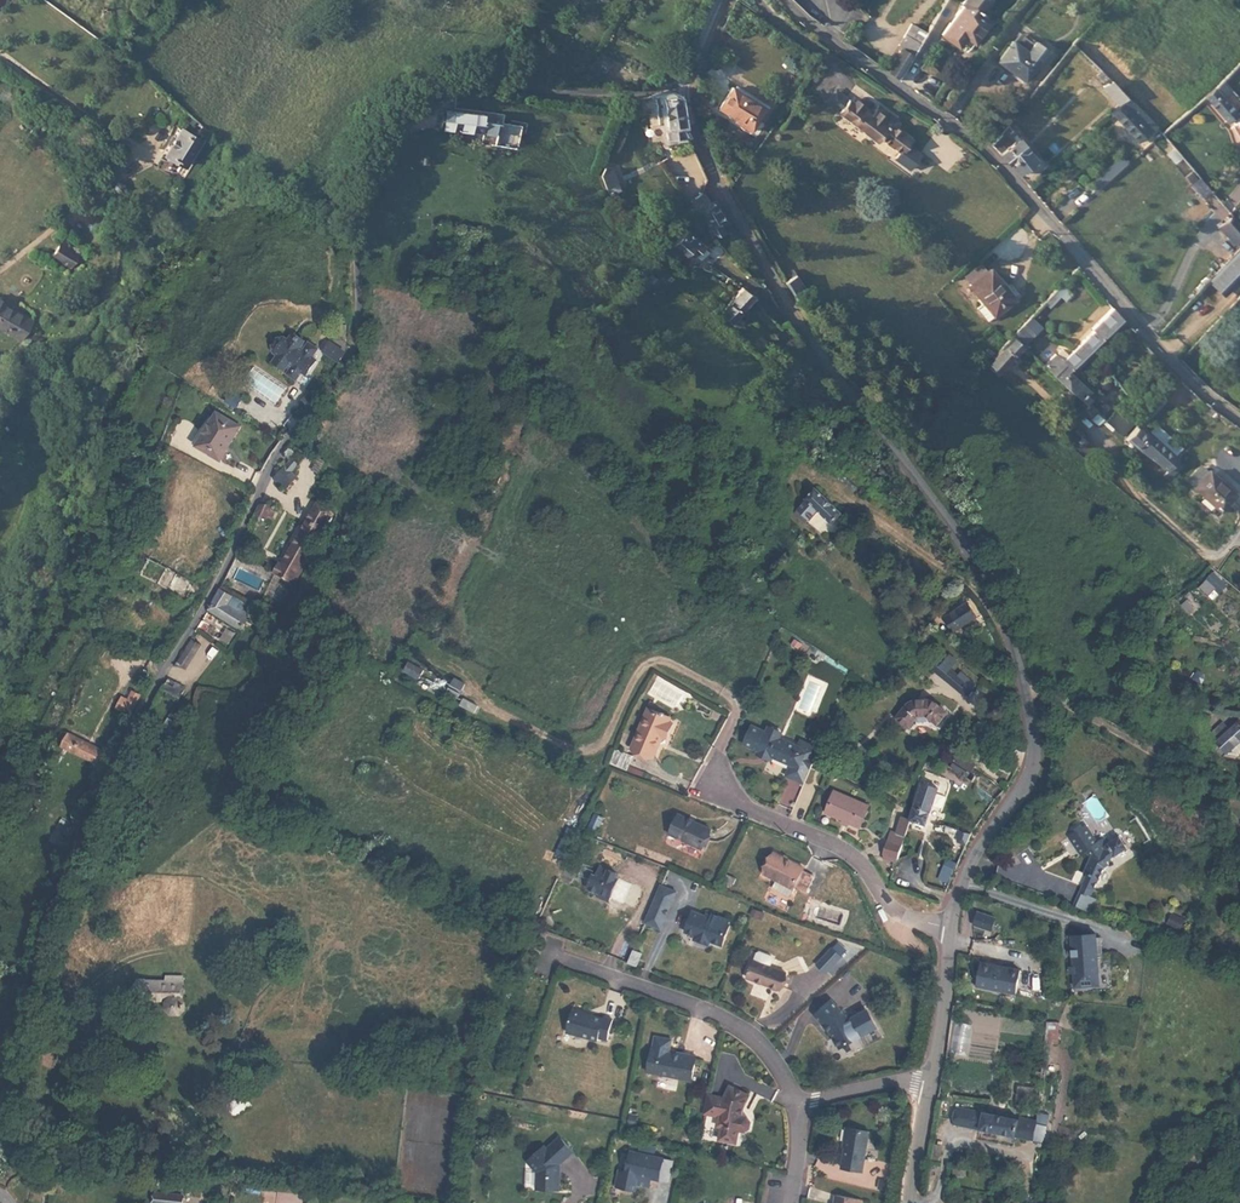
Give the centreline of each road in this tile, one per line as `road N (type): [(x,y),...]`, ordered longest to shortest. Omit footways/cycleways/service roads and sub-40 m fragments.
road 1 (tertiary): [(0,1133),(55,913),(131,740),(272,464),(352,358),(360,322),(360,203),(393,125),(445,87),(475,80),(639,92),(684,78)]
road 2 (tertiary): [(950,930),(959,887),(1027,767),(1007,634),(992,589),(960,539),(787,311),(688,123),(684,78)]
road 3 (residential): [(549,740),(582,758),(599,755),(644,668),(657,664),(686,676),(737,710),(707,790),(860,858),(893,913),(950,930)]
road 4 (tertiary): [(782,0),(1001,164),(1139,330),(1239,417)]
road 5 (residential): [(552,956),(736,1024),(785,1070),(799,1103)]
road 6 (tertiary): [(950,930),(930,1083)]
road 7 (residential): [(799,1103),(930,1083)]
road 8 (tertiary): [(930,1083),(908,1202)]

